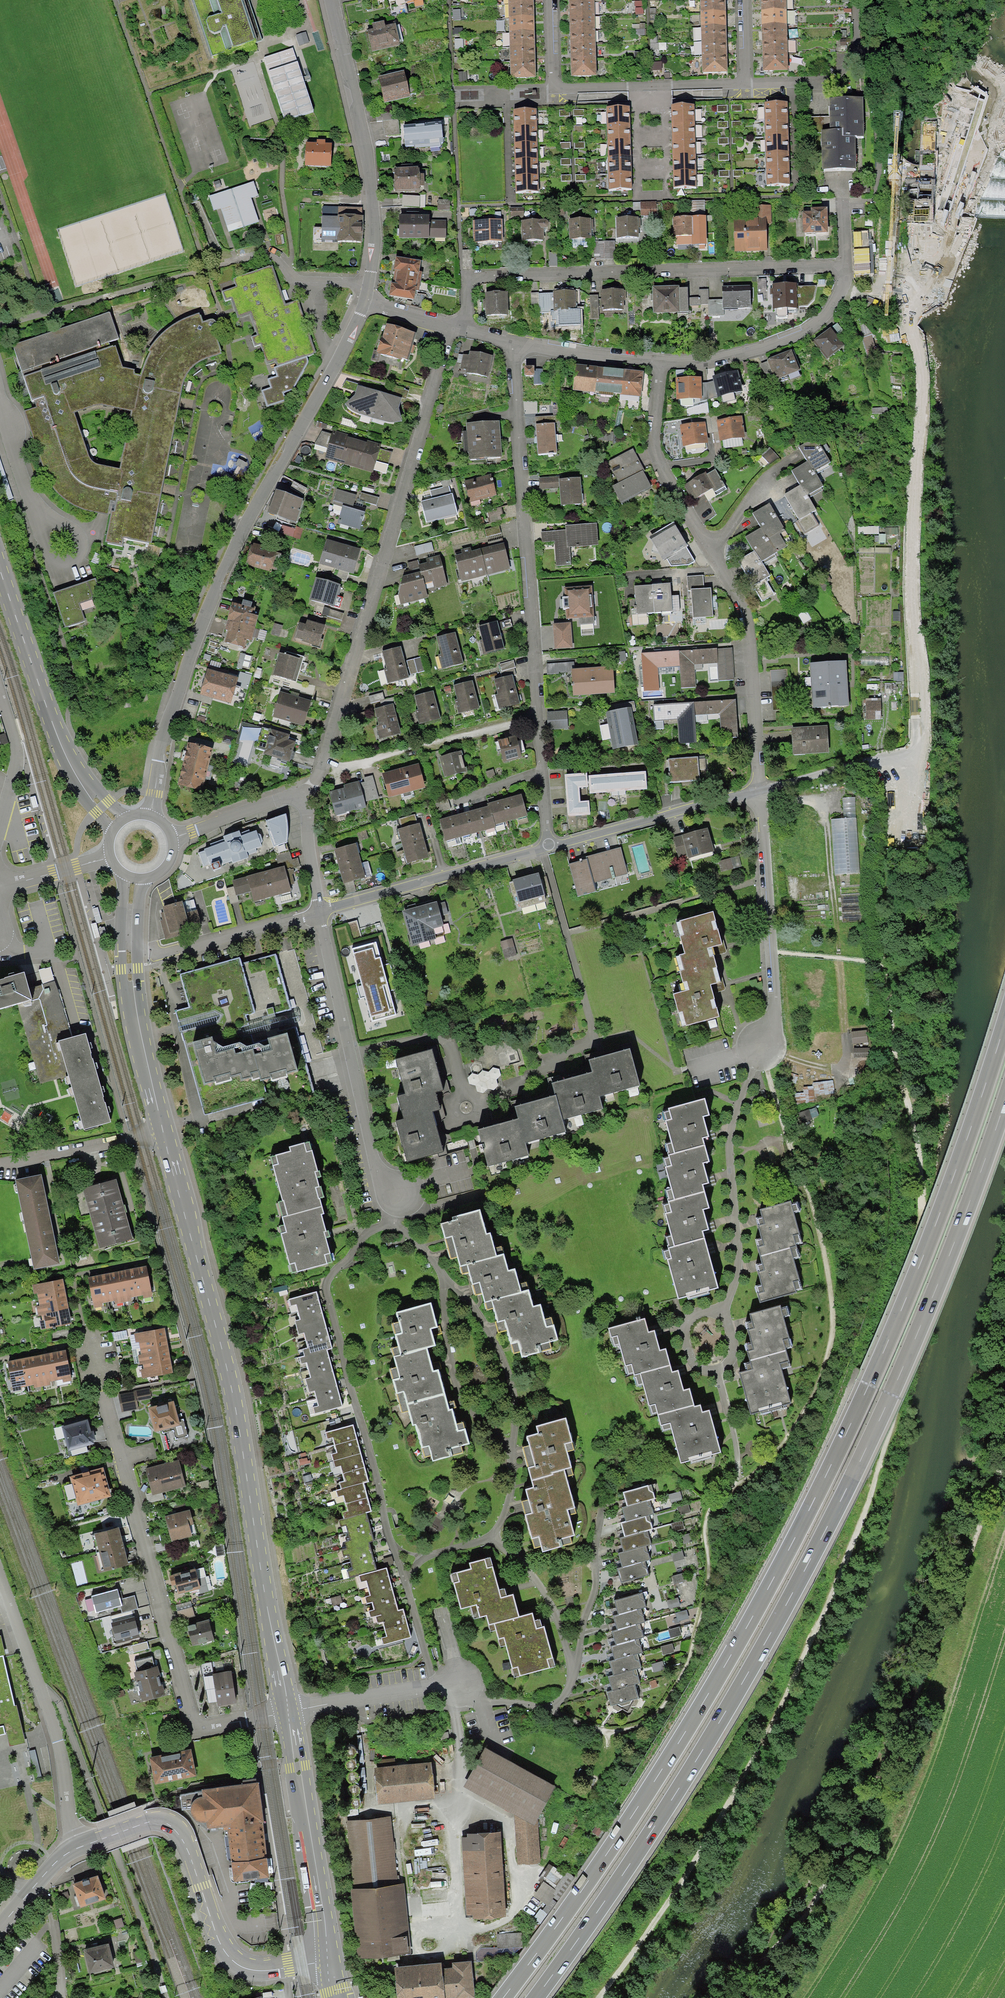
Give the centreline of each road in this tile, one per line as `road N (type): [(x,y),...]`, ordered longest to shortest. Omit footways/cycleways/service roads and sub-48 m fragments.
road 1 (motorway): [(1004,1020),(899,1317),(818,1492),(680,1747),(504,1997)]
road 2 (motorway): [(537,1997),(700,1760),(813,1555),(909,1348),(1004,1099)]
road 3 (secondary): [(136,873),(132,999),(229,1379),(287,1714)]
road 4 (residential): [(362,303),(254,503),(176,700),(149,820)]
road 5 (residential): [(96,1340),(197,1731),(287,1714)]
road 6 (residential): [(450,328),(320,776)]
road 7 (residential): [(846,263),(460,278),(464,331)]
road 8 (residential): [(538,720),(512,345)]
road 9 (residential): [(330,1959),(271,1970),(238,1965),(219,1941),(182,1839),(164,1821),(76,1849)]
road 10 (residential): [(696,1066),(758,1053),(771,1037),(756,790)]
road 11 (residential): [(330,0),(374,217),(362,303)]
road 12 (residential): [(320,911),(375,1168),(400,1194)]
road 13 (secondary): [(0,570),(68,759),(121,828)]
road 14 (residential): [(0,1574),(62,1758),(76,1849)]
road 15 (residential): [(554,0),(556,88),(740,82)]
road 16 (residential): [(756,790),(750,647),(707,550)]
road 17 (secondary): [(287,1714),(330,1959)]
road 18 (residential): [(320,911),(550,847)]
road 19 (residential): [(658,364),(727,358),(779,340),(830,300),(846,263)]
road 20 (residential): [(320,776),(538,720)]
road 21 (residential): [(550,847),(756,790)]
road 22 (residential): [(287,1714),(460,1681),(483,1701)]
road 23 (residential): [(707,550),(657,454),(658,364)]
road 24 (residential): [(159,956),(320,911)]
road 25 (residential): [(512,345),(658,364)]
road 26 (residential): [(167,839),(304,795)]
road 27 (residential): [(871,50),(825,80),(740,82)]
road 28 (residential): [(0,693),(18,755),(0,825)]
road 29 (residential): [(880,171),(871,50)]

